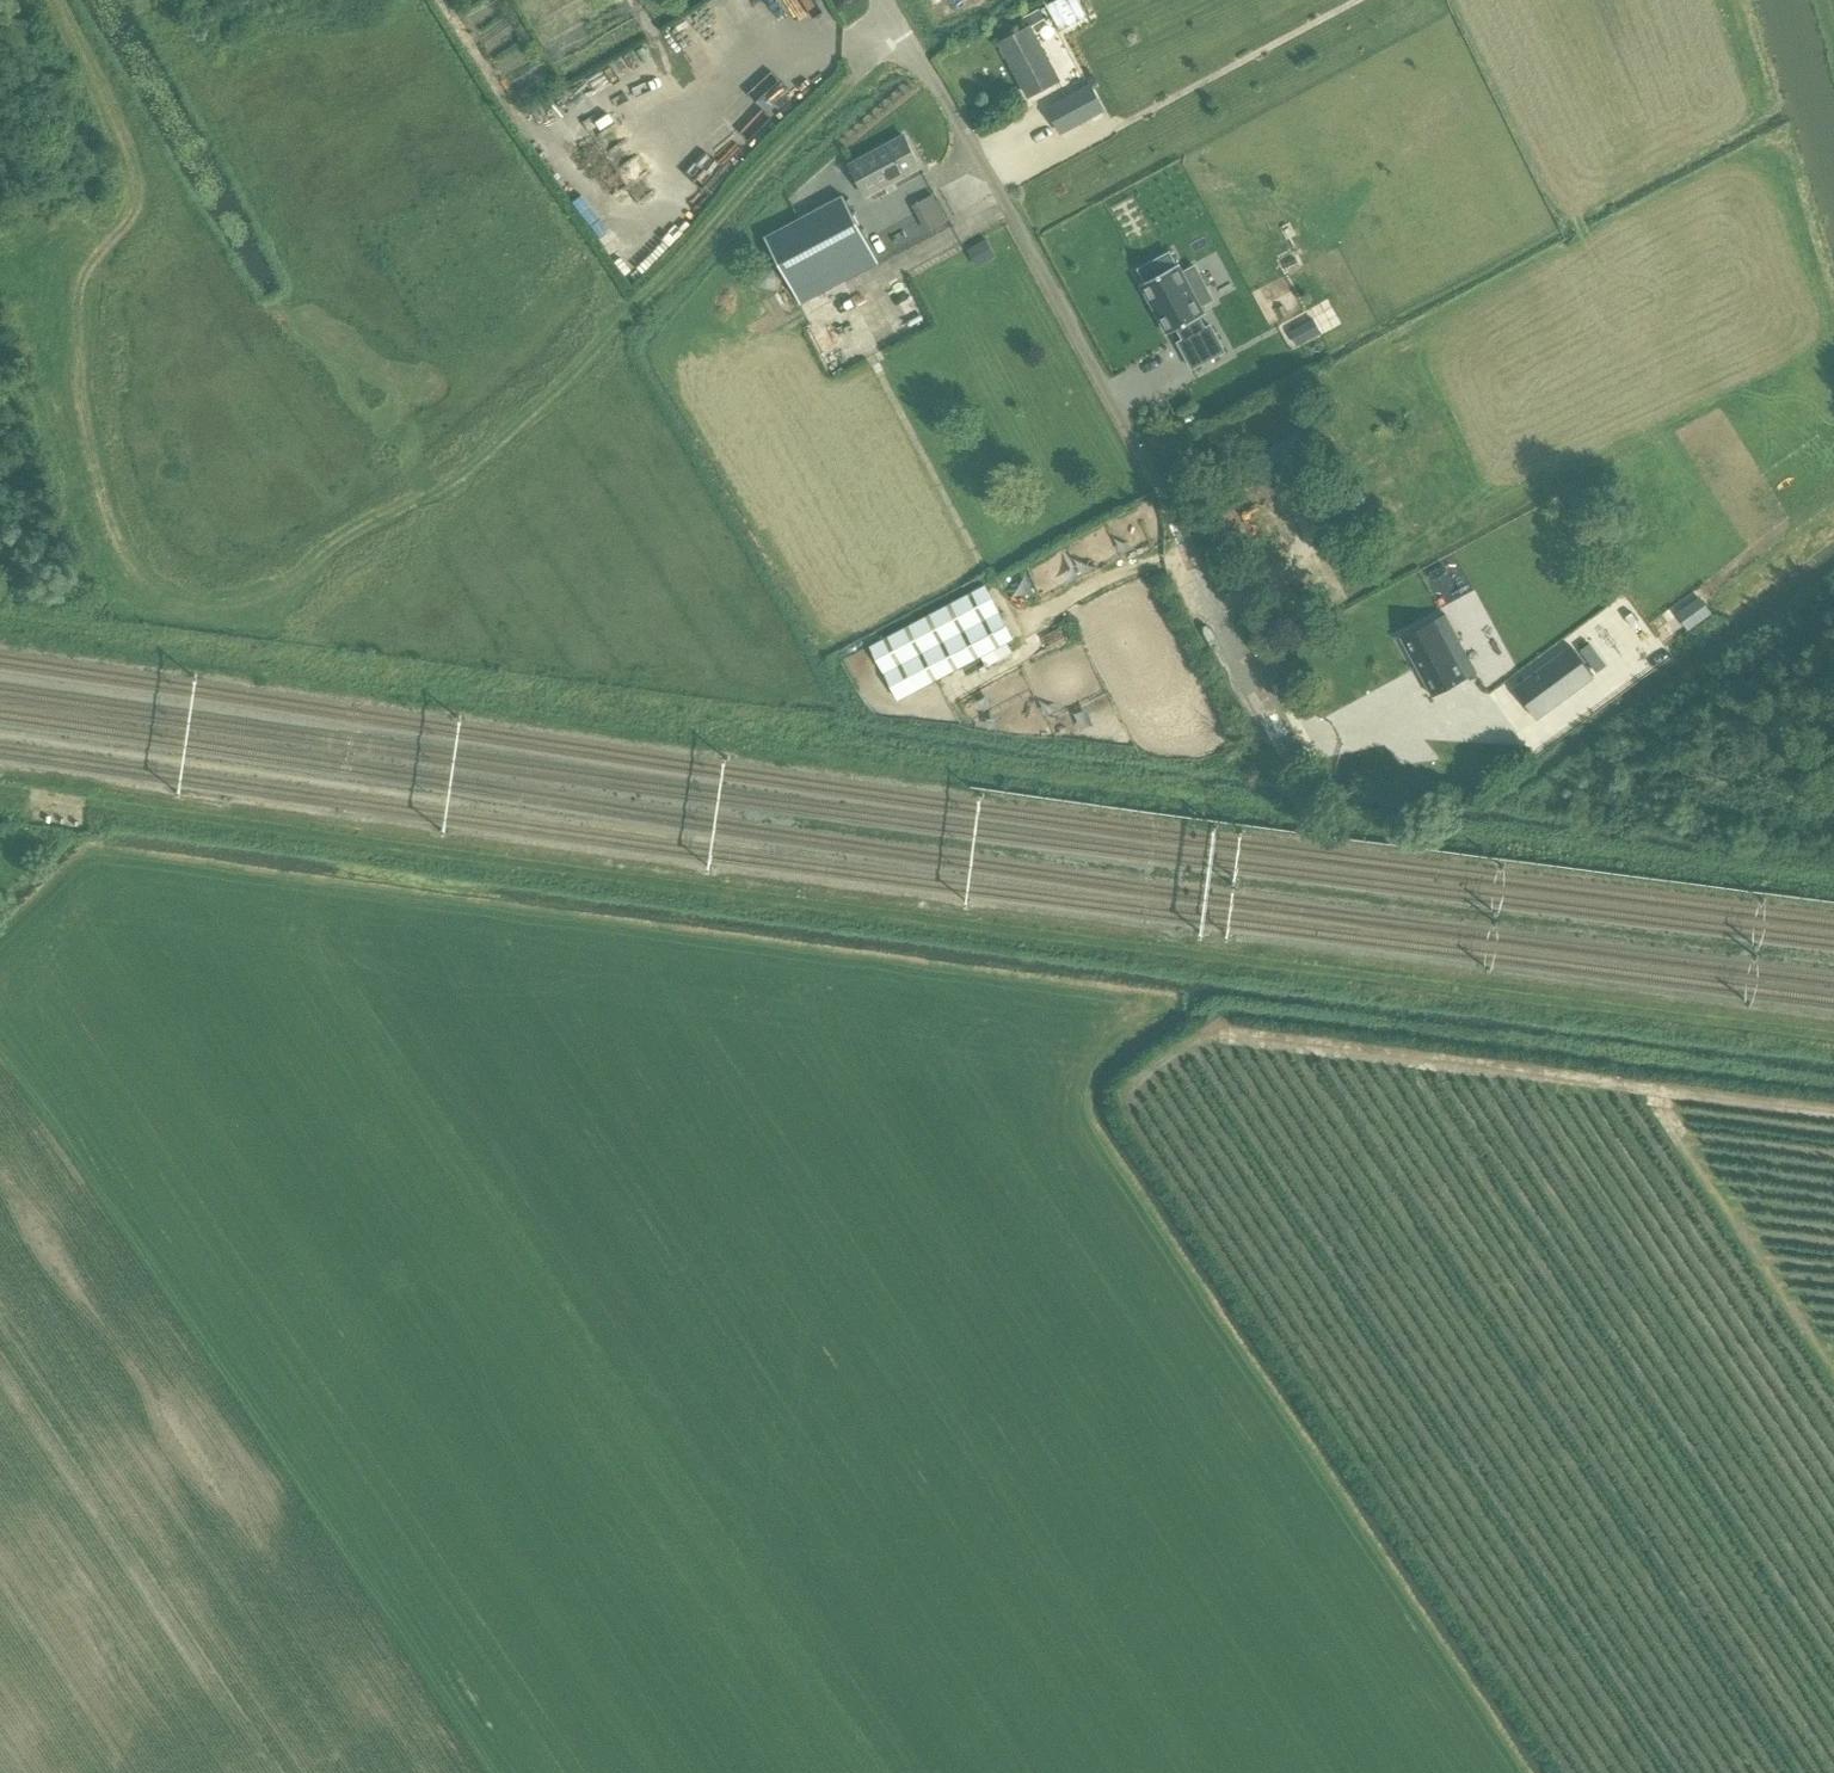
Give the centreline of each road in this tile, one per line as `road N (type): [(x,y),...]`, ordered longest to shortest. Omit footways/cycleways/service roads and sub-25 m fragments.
road 1 (unclassified): [(1213,622),(1156,484),(1026,243),(877,0)]
road 2 (track): [(1833,1113),(1221,1033)]

